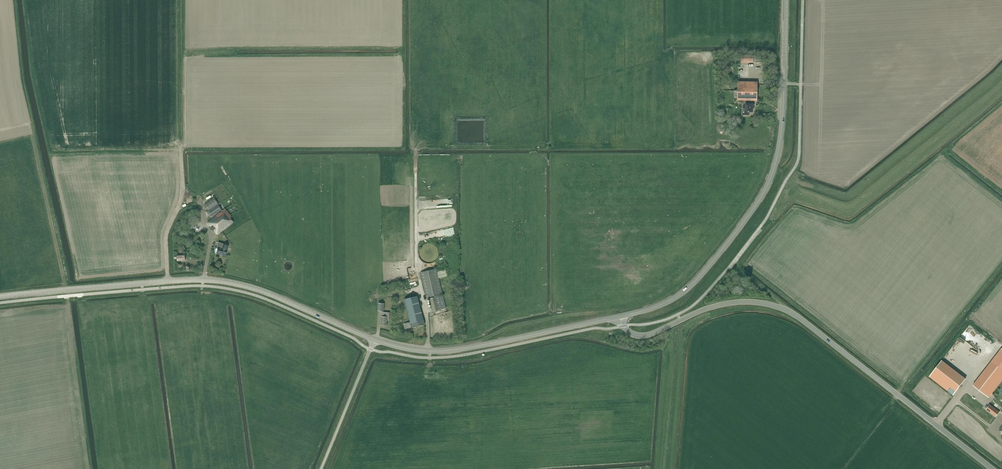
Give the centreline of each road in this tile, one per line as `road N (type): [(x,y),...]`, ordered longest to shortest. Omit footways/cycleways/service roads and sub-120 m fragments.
road 1 (tertiary): [(993,468),(783,309),(723,304),(642,336),(626,330),(621,316)]
road 2 (tertiary): [(621,316),(688,288),(771,179),(783,125),(785,0)]
road 3 (tertiary): [(0,297),(222,282),(375,341)]
road 4 (tertiary): [(375,341),(439,352),(621,316)]
road 5 (unclassified): [(322,468),(375,341)]

